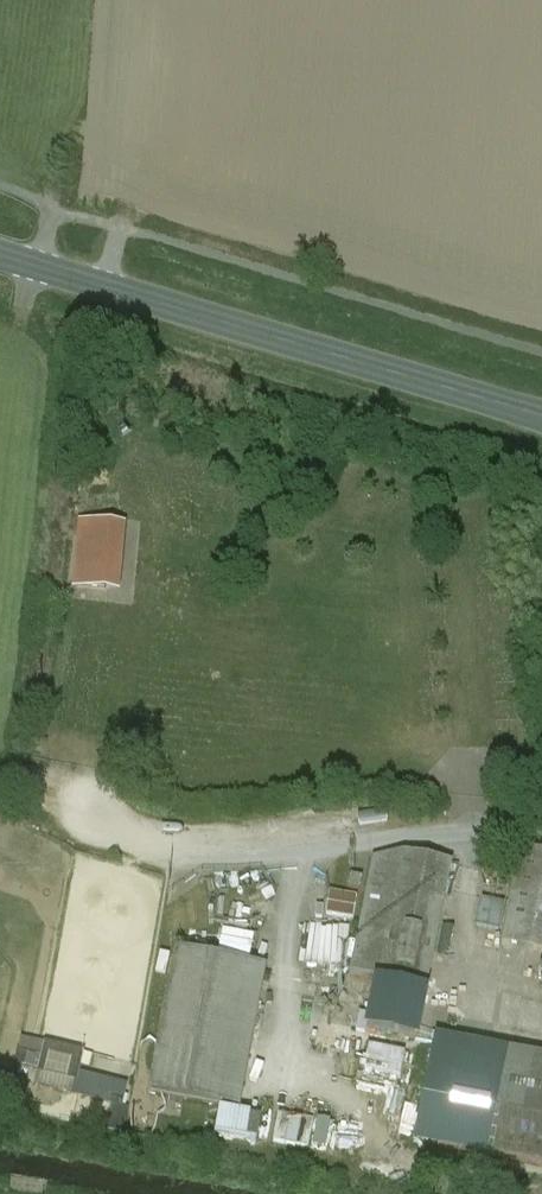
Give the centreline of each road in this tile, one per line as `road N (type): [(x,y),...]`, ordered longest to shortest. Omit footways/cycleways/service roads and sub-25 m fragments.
road 1 (tertiary): [(0,256),(541,414)]

